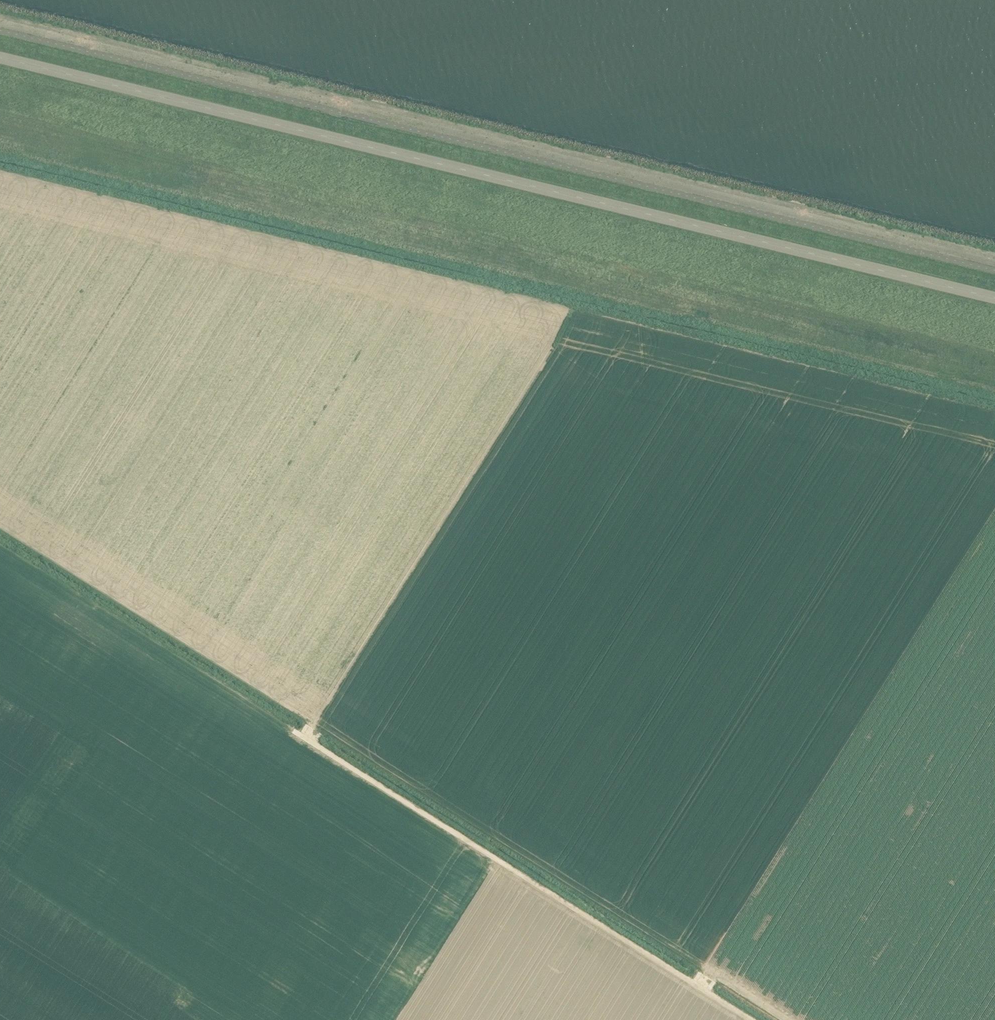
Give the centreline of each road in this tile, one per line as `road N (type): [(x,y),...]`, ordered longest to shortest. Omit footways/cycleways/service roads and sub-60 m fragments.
road 1 (tertiary): [(994,296),(0,56)]

